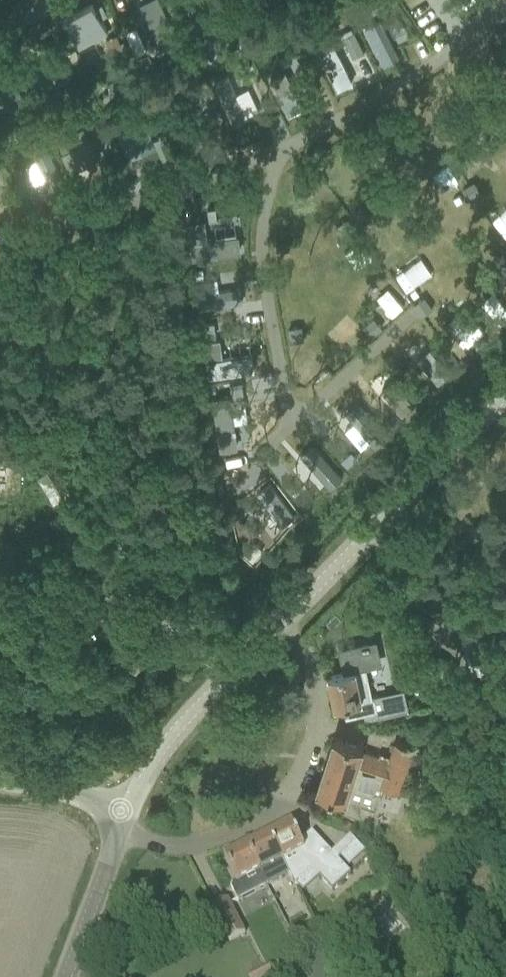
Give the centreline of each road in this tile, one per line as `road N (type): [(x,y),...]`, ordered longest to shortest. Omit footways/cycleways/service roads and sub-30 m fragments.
road 1 (unclassified): [(119,831),(160,844),(208,843),(253,821),(282,793),(309,749),(313,689),(306,665),(275,628)]
road 2 (tertiary): [(275,628),(505,394)]
road 3 (tertiary): [(127,814),(172,734),(275,628)]
road 4 (tertiary): [(66,976),(119,831)]
road 5 (unclassified): [(0,781),(36,783),(127,814)]

